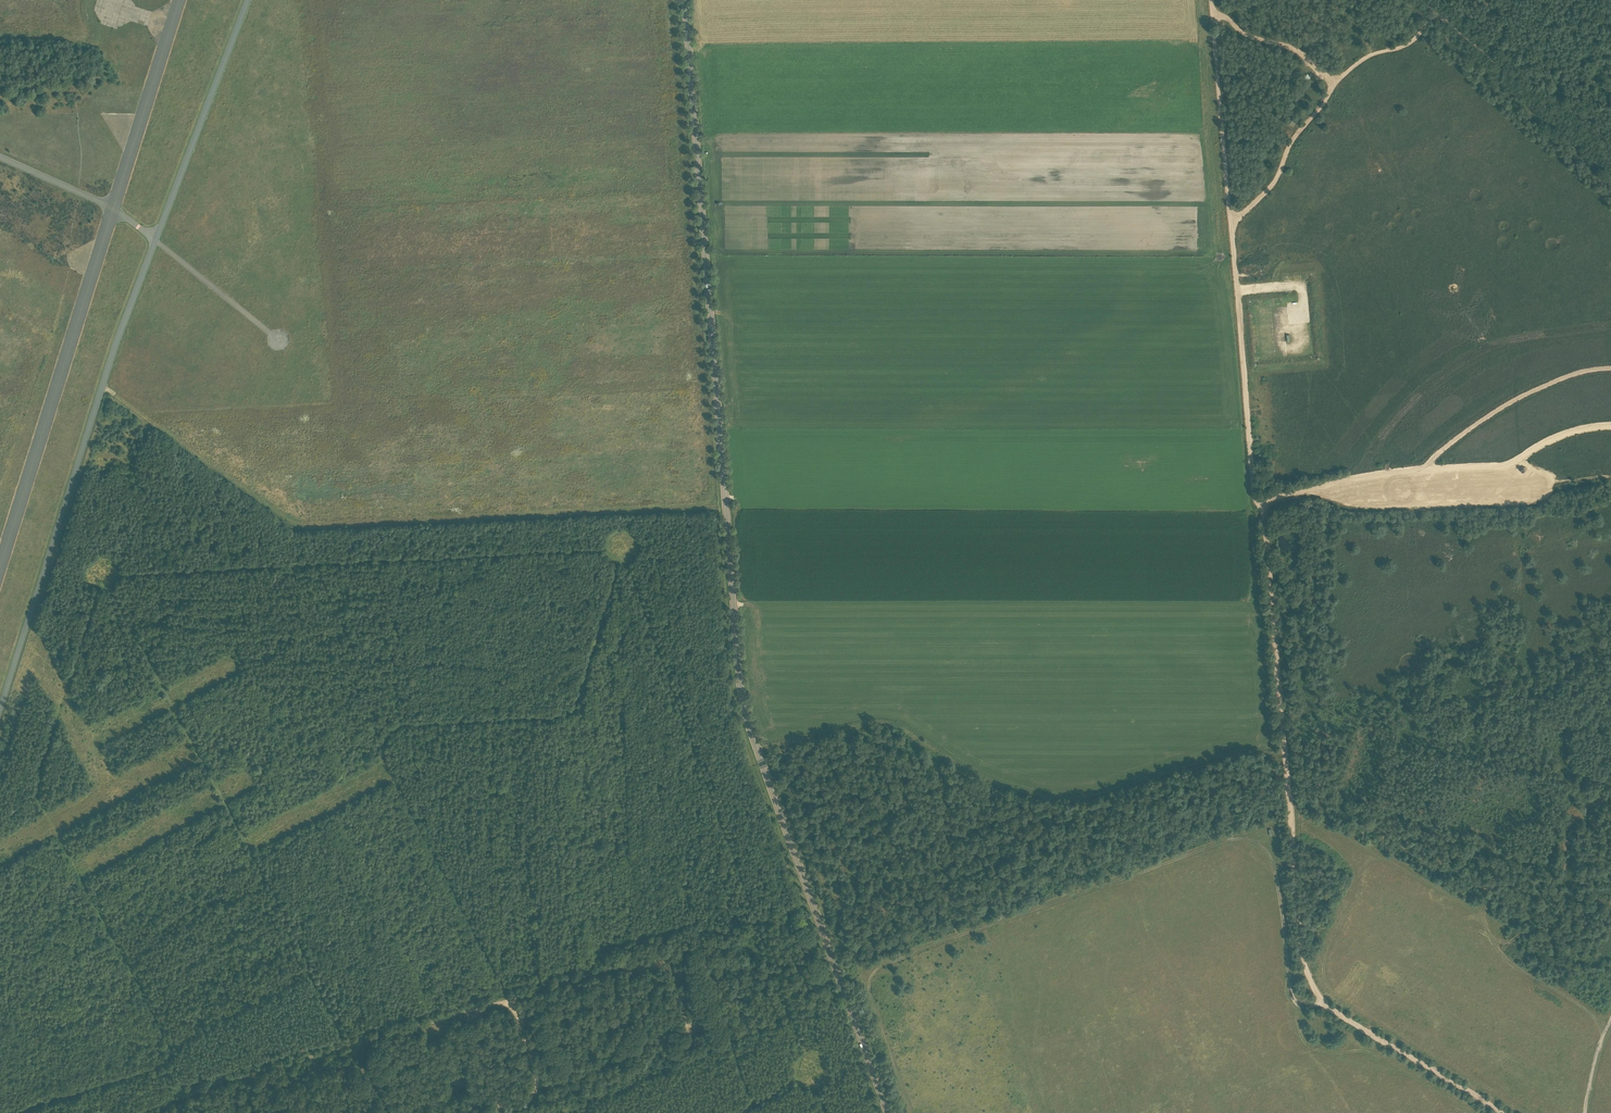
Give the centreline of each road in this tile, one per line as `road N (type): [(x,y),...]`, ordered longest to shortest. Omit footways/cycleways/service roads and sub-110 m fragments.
road 1 (secondary): [(888,1112),(742,698),(685,0)]
road 2 (track): [(1504,1112),(1329,1008),(1307,973),(1266,503),(1324,485),(1424,470),(1539,388),(1610,368)]
road 3 (track): [(913,1112),(871,999),(872,970),(1227,841),(1253,841),(1270,857),(1293,995),(1302,1006),(1322,1000)]
road 4 (track): [(1266,503),(1252,471),(1212,0)]
road 5 (track): [(1236,839),(1290,813),(1301,817),(1461,903),(1523,972),(1596,1017),(1610,1016)]
road 6 (track): [(1232,220),(1275,181),(1291,143),(1337,82),(1361,60),(1405,47),(1439,13)]
road 7 (track): [(1424,0),(1610,162)]
road 8 (track): [(1424,470),(1508,466),(1560,435),(1610,427)]
road 9 (track): [(1337,82),(1213,13)]

